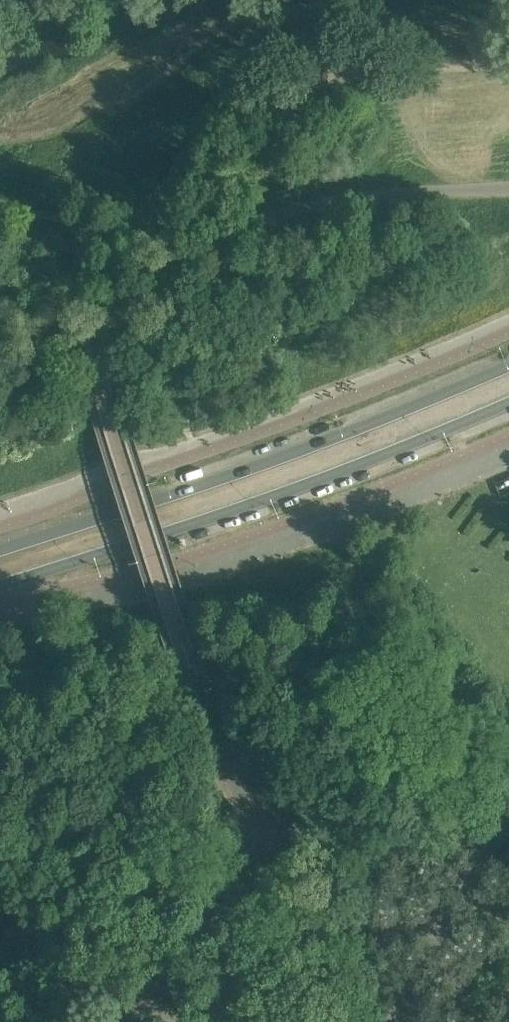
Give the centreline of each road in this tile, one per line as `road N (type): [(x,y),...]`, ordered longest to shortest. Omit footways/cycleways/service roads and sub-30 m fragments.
road 1 (secondary): [(508,365),(296,452),(0,549)]
road 2 (secondary): [(0,585),(264,499),(508,402)]

